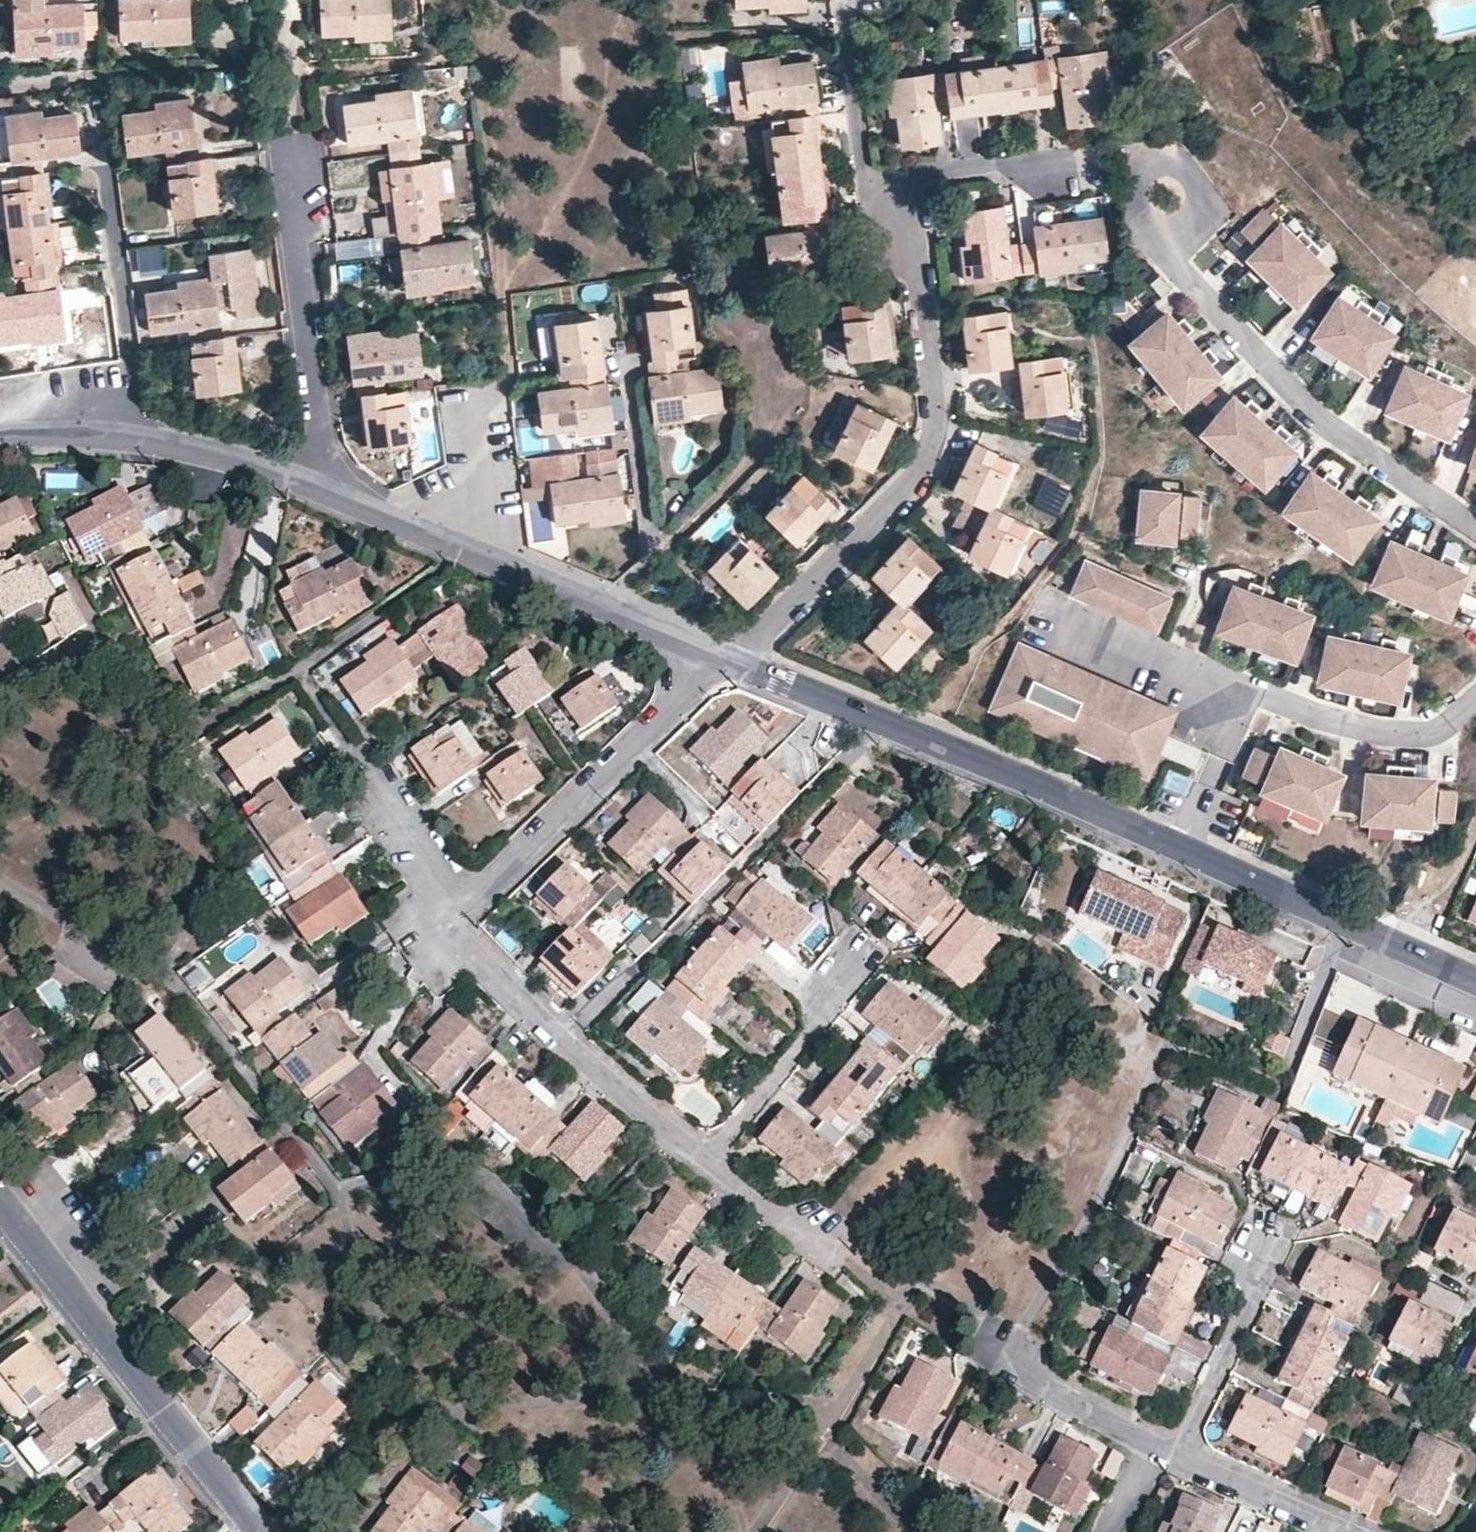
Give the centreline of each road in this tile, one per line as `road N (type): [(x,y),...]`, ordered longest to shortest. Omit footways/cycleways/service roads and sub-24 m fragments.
road 1 (residential): [(728,659),(1475,984)]
road 2 (residential): [(886,203),(919,280),(935,392),(933,445),(910,484),(728,659)]
road 3 (residential): [(443,932),(830,1270)]
road 4 (residential): [(0,1212),(263,1531)]
road 5 (residential): [(728,659),(443,932)]
road 6 (residential): [(329,490),(295,136)]
road 7 (residential): [(329,490),(616,611)]
road 8 (residential): [(140,443),(106,180)]
road 9 (residential): [(616,611),(656,571),(629,365)]
road 10 (residential): [(1178,1457),(1245,1318),(1260,1250)]
road 11 (residential): [(843,0),(862,166),(886,203)]
road 12 (residential): [(1178,1457),(1045,1386),(1010,1352)]
road 13 (residential): [(140,443),(329,490)]
road 14 (residential): [(886,203),(913,180),(1064,162)]
road 15 (residential): [(1343,1531),(1178,1457)]
road 16 (residential): [(443,932),(374,795)]
road 17 (residential): [(0,438),(140,443)]
road 18 (residential): [(616,611),(728,659)]

